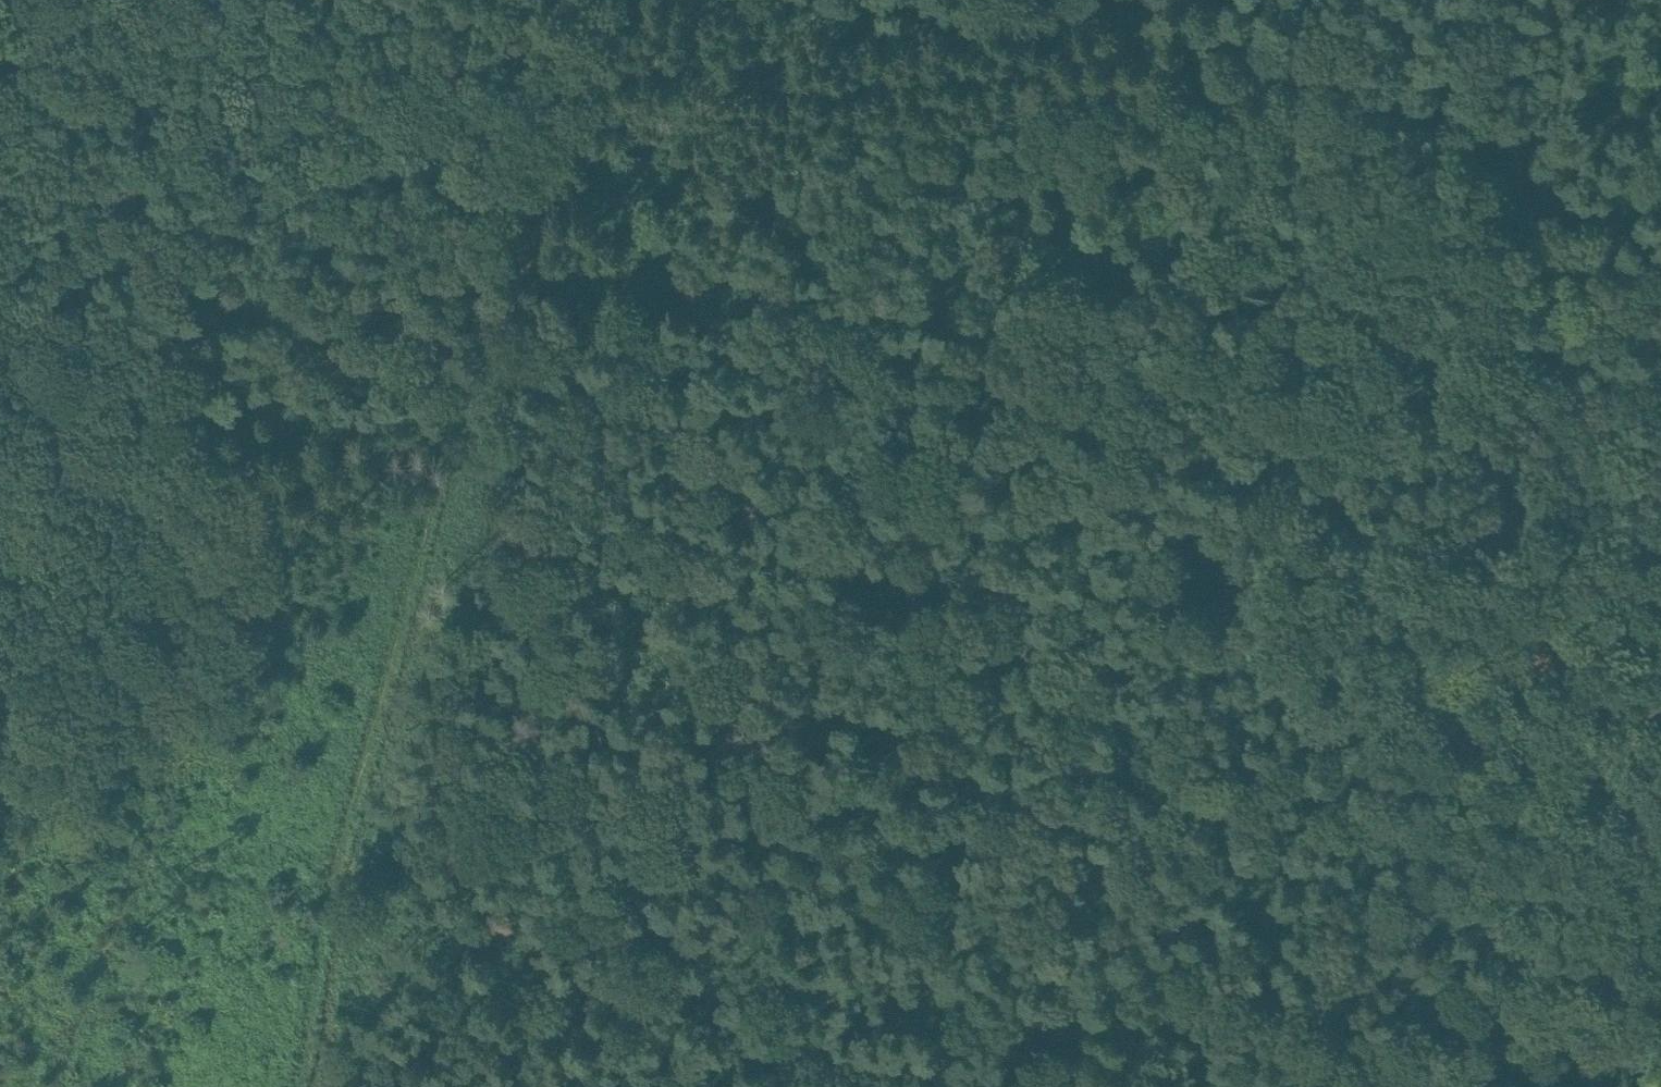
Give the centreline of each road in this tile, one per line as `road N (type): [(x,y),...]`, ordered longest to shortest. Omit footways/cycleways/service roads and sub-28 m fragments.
road 1 (track): [(32,1086),(234,611),(245,542),(229,493),(101,263),(0,153)]

